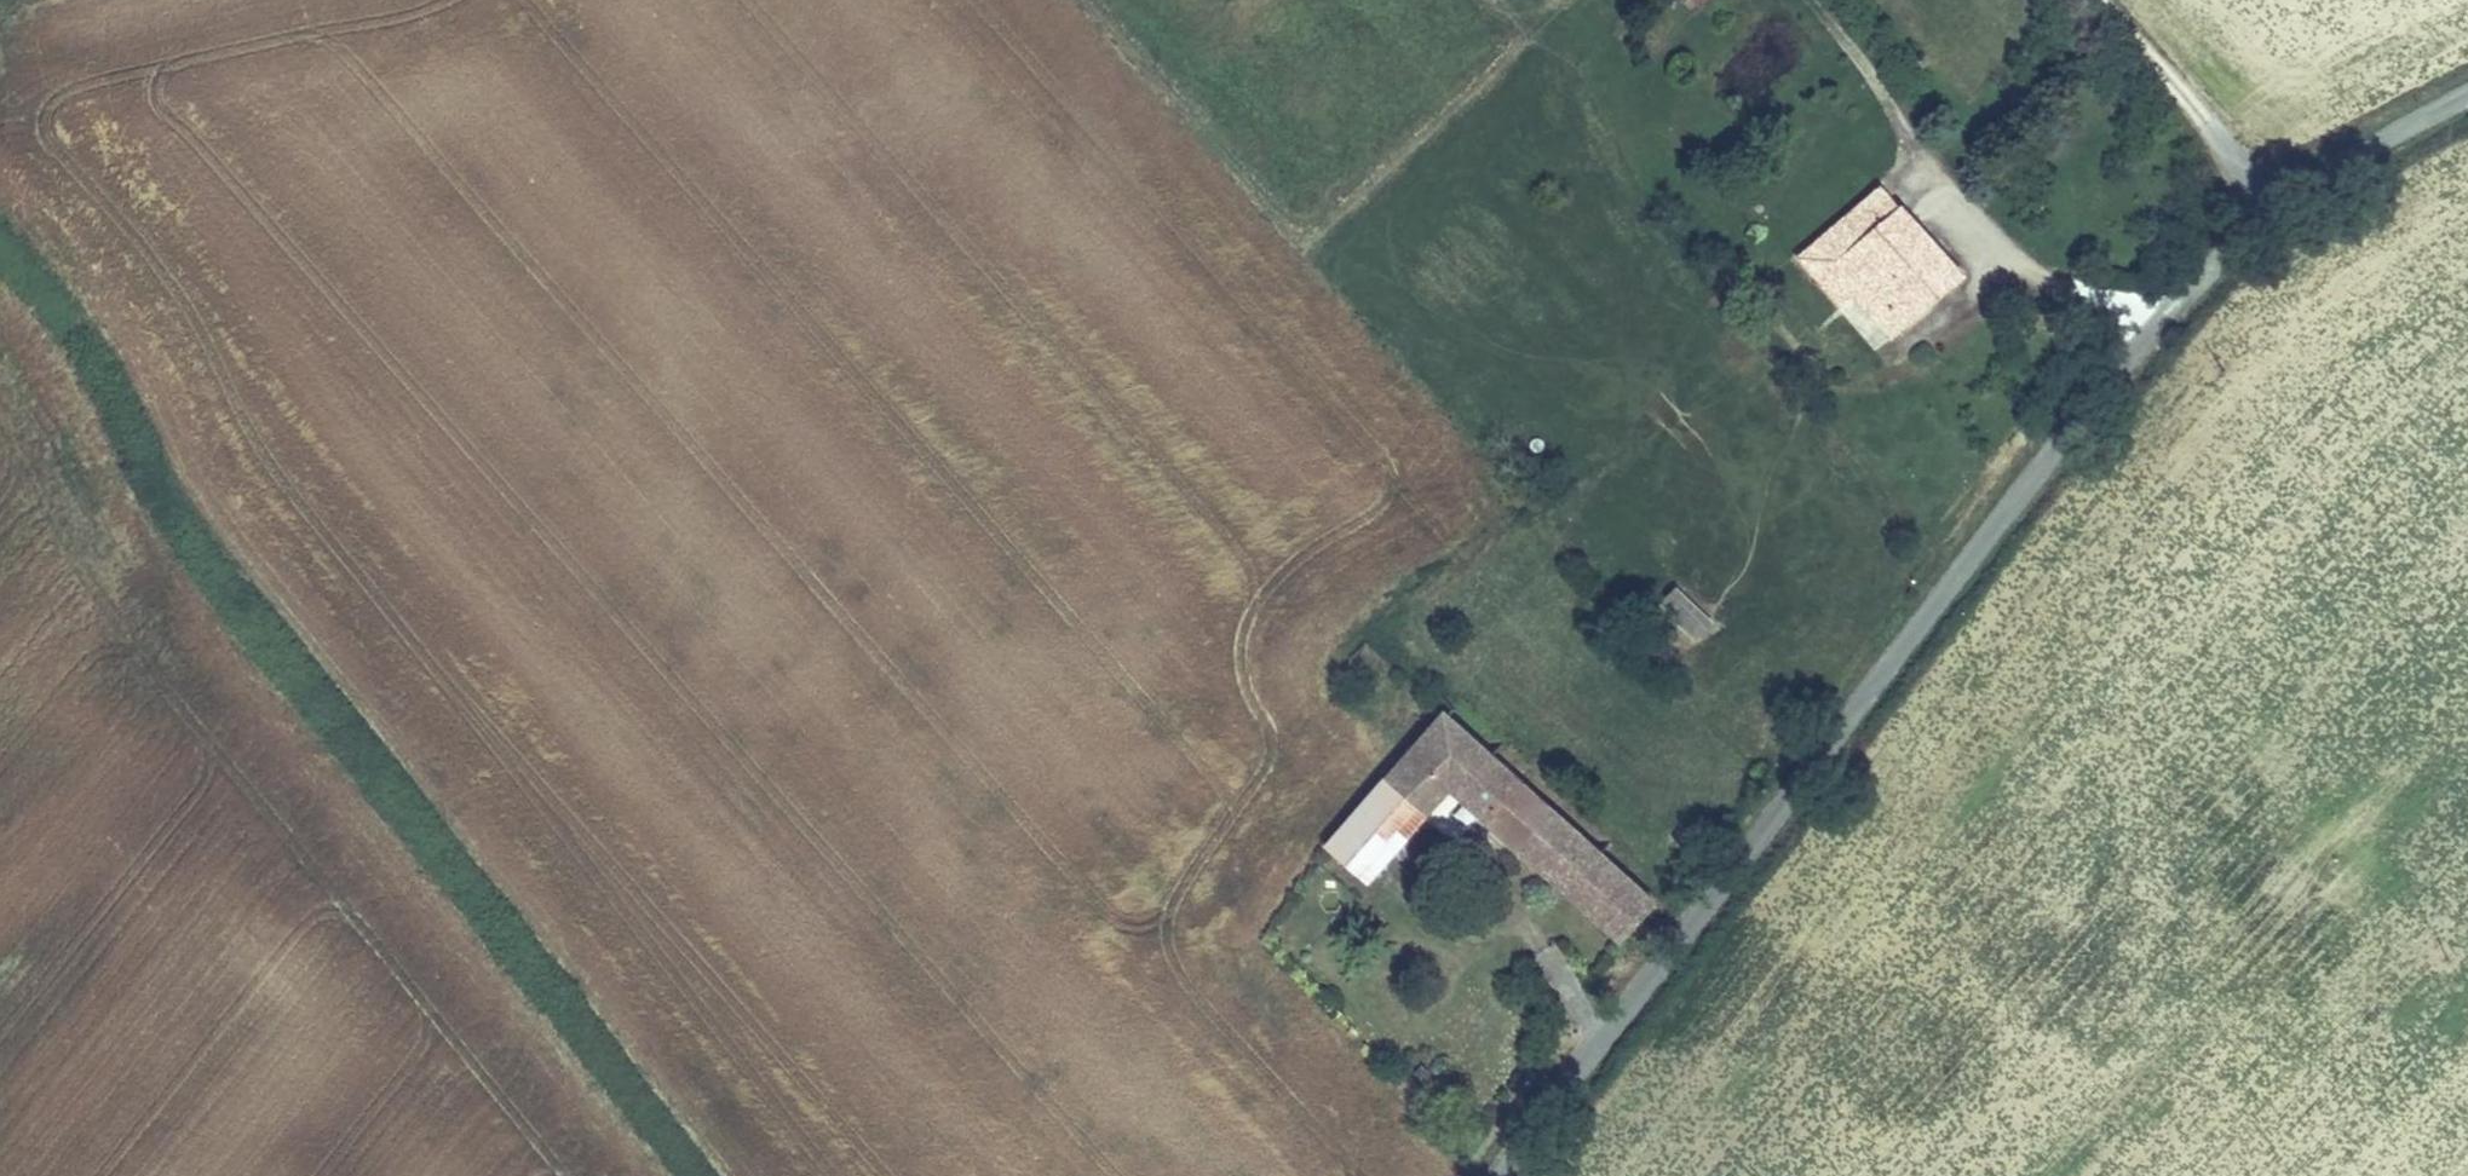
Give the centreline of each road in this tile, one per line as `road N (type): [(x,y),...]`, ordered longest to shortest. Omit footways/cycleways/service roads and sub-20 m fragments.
road 1 (tertiary): [(1499,1175),(2148,334),(2277,208),(2467,93)]

